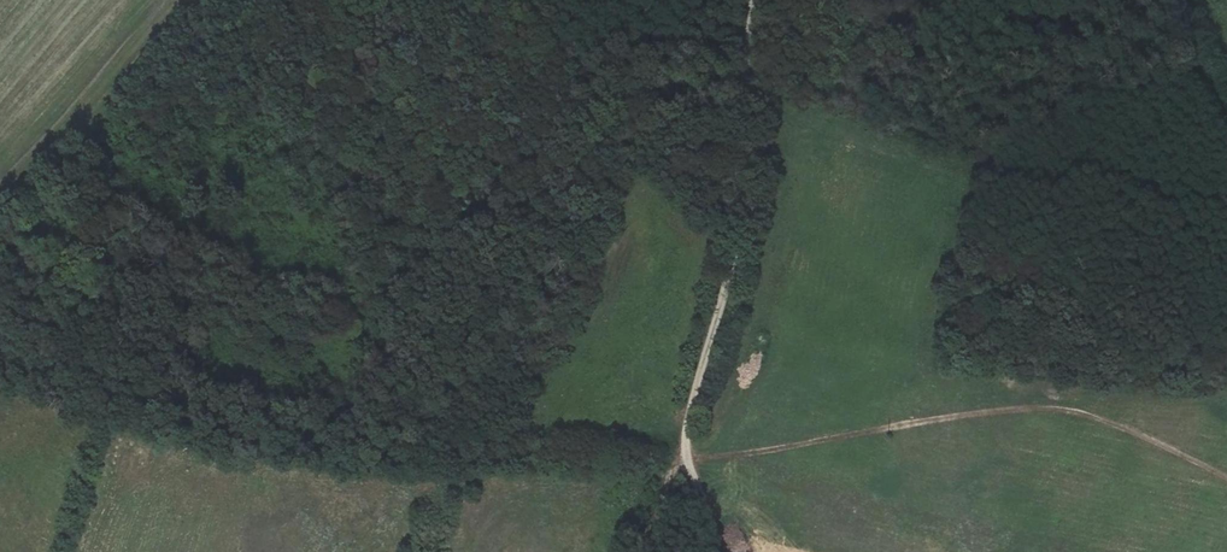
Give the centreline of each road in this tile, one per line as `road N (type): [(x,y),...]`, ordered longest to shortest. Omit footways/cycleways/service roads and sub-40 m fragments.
road 1 (track): [(681,458),(1050,409),(1099,421),(1226,483)]
road 2 (track): [(750,0),(734,219),(681,458)]

